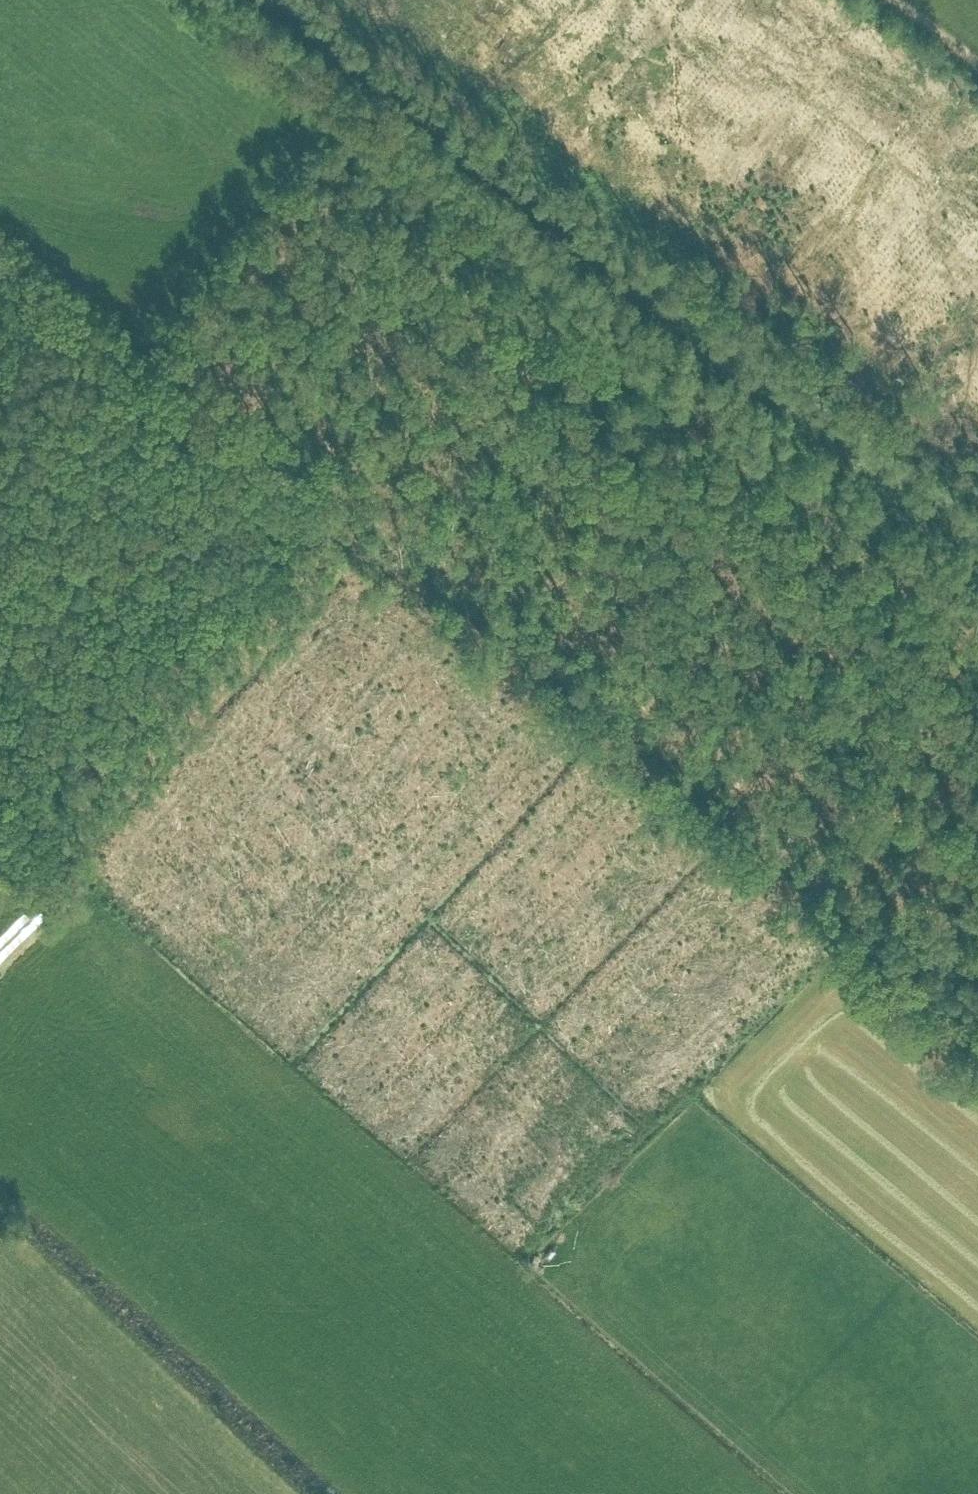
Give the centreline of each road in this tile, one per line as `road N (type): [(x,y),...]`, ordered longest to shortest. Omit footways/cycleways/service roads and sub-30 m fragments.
road 1 (track): [(977,1048),(849,942)]

